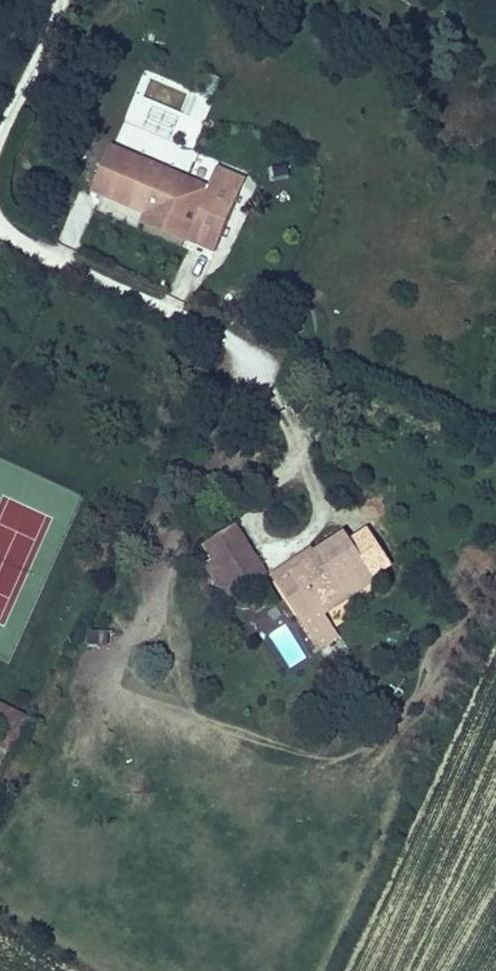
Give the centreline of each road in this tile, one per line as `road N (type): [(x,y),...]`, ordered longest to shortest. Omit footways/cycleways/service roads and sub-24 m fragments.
road 1 (track): [(0,226),(42,254),(218,333),(277,401)]
road 2 (track): [(61,0),(51,42),(0,131)]

